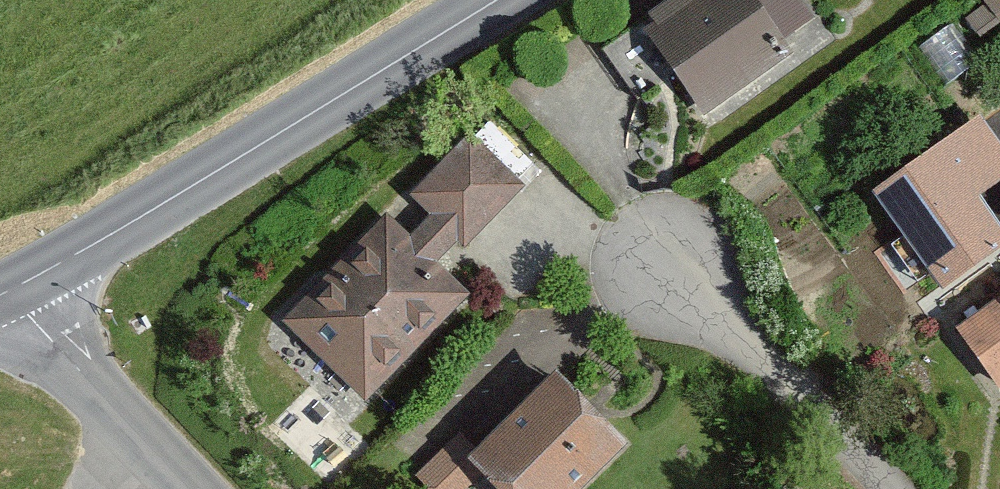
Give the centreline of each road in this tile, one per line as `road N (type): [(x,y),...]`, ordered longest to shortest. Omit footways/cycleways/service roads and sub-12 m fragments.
road 1 (tertiary): [(493,0),(10,292)]
road 2 (tertiary): [(10,292),(193,488)]

